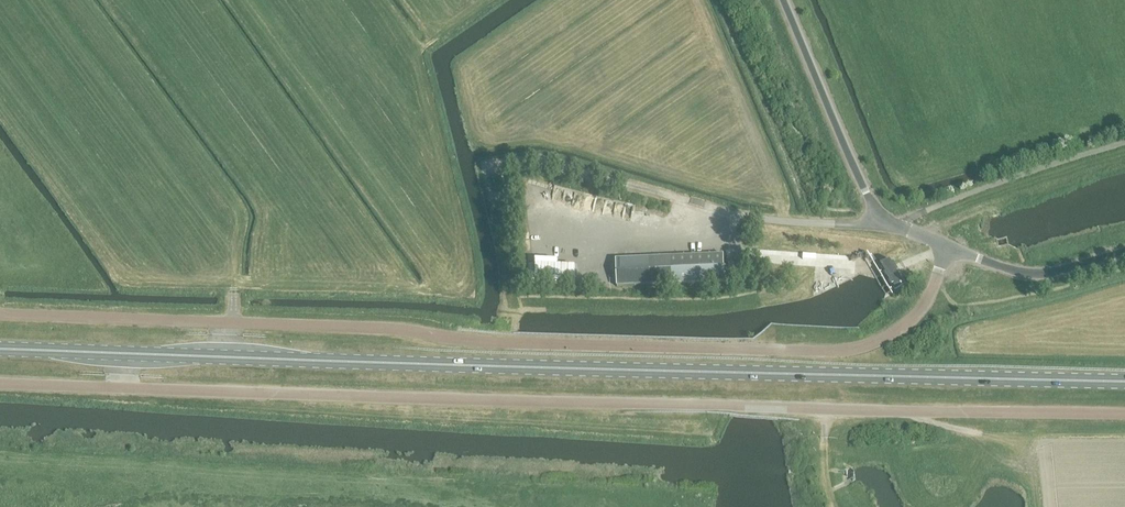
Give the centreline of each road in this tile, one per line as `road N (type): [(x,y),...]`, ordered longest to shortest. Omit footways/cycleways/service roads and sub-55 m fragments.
road 1 (primary): [(0,349),(1124,382)]
road 2 (unclassified): [(0,384),(1124,416)]
road 3 (unclassified): [(0,315),(843,353),(876,345),(917,317),(951,249)]
road 4 (unclassified): [(951,249),(874,209),(782,0)]
road 5 (unclassified): [(951,249),(1039,277),(1124,254)]

